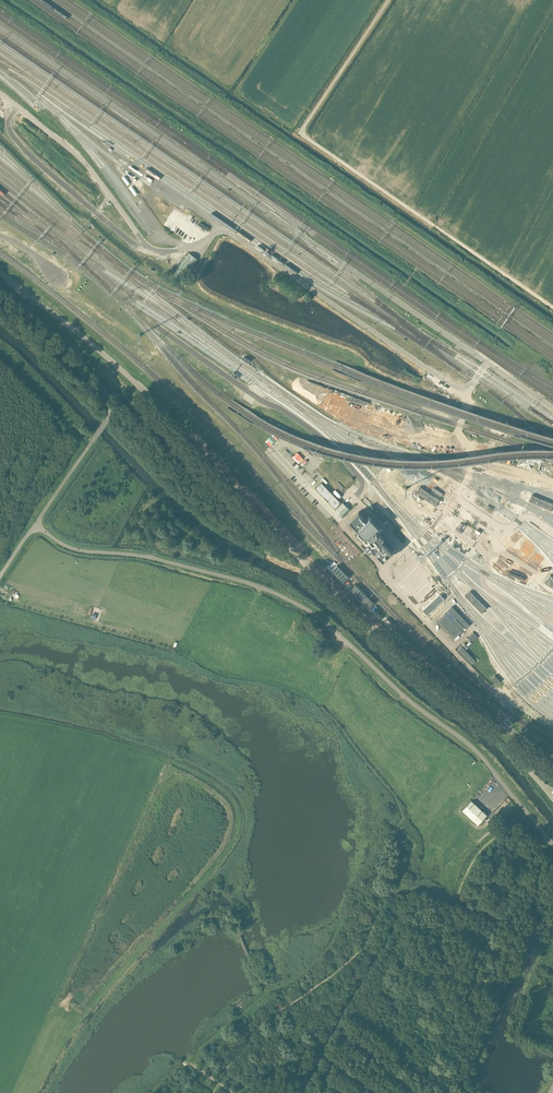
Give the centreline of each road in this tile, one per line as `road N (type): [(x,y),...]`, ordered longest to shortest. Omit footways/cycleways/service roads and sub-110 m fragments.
road 1 (unclassified): [(552,846),(470,746),(312,613),(247,582),(72,548),(36,525)]
road 2 (unclassified): [(552,308),(302,133),(388,0)]
road 3 (unclassified): [(36,525),(108,418)]
road 4 (track): [(0,353),(90,444)]

